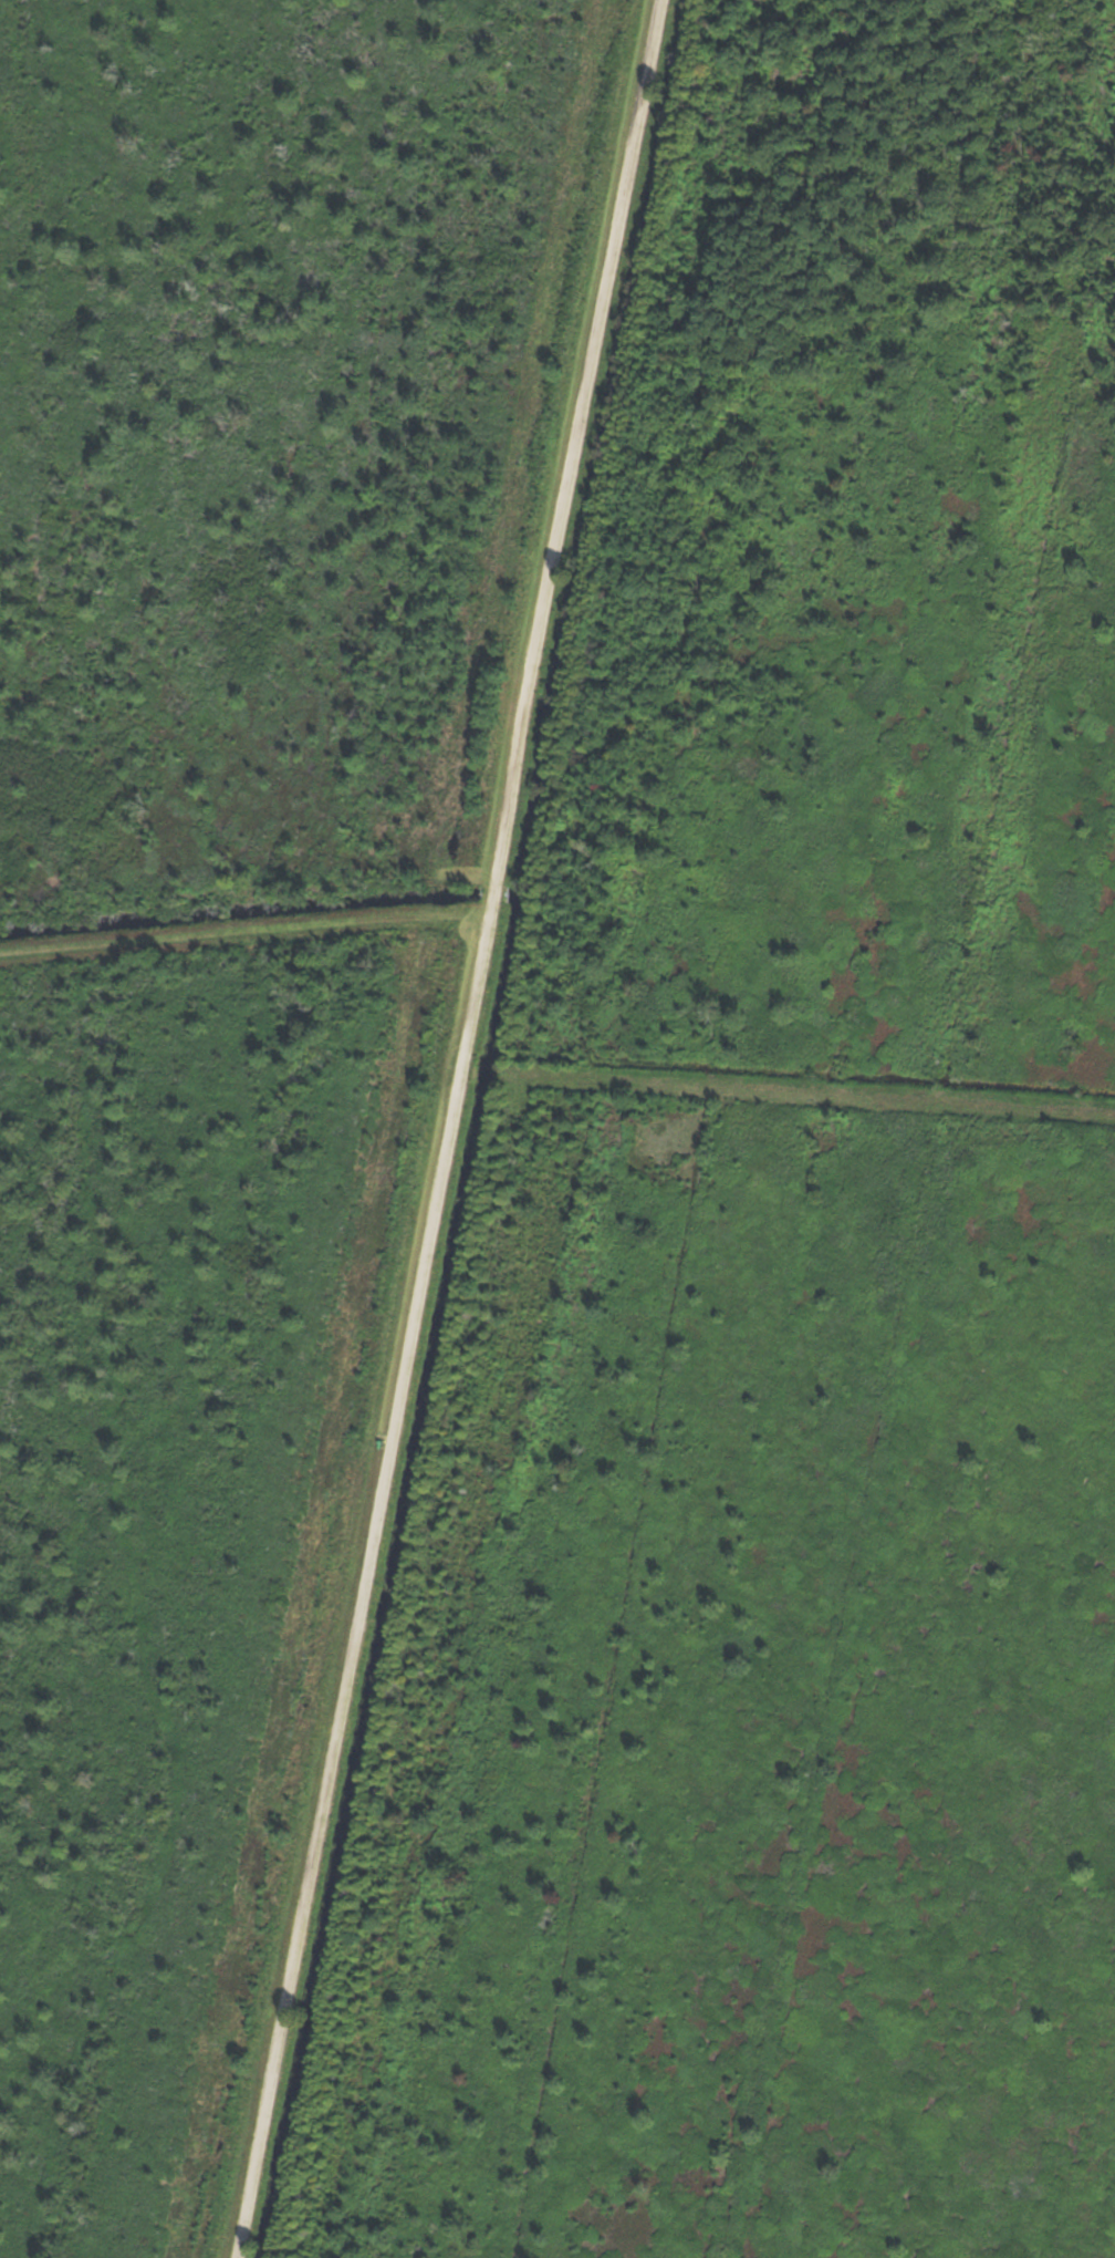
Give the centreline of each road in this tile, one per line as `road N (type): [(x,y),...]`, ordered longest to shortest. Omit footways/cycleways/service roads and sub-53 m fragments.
road 1 (track): [(234,2257),(659,0)]
road 2 (track): [(523,1073),(1114,1108)]
road 3 (track): [(486,923),(396,912),(0,947)]

